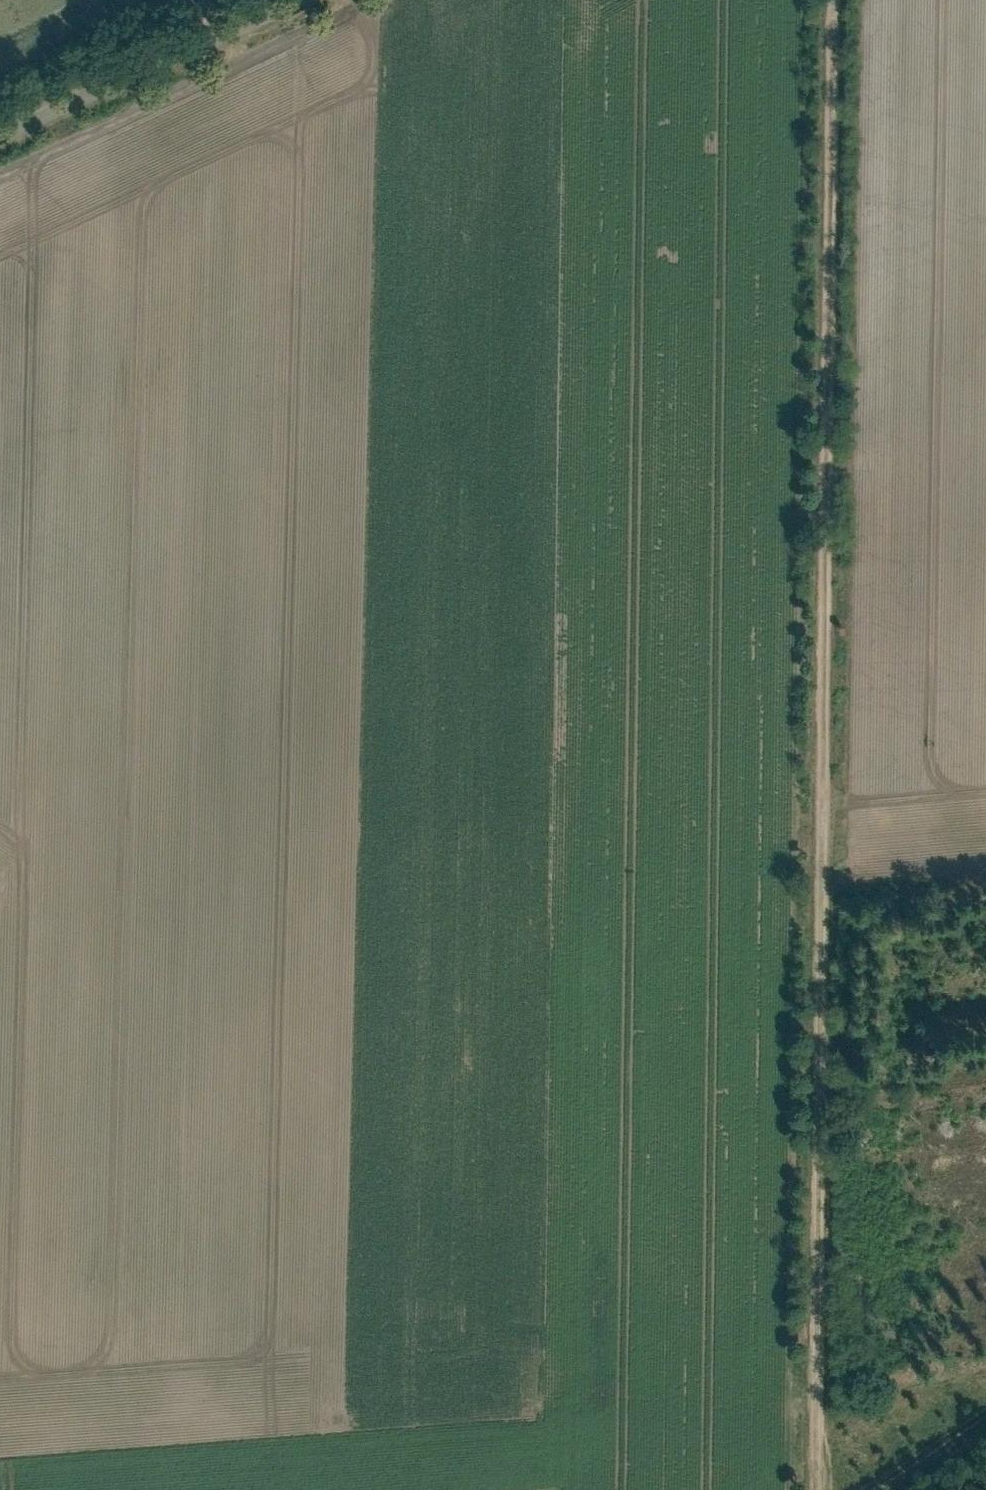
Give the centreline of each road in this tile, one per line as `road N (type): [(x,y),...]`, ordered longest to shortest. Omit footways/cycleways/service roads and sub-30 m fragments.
road 1 (track): [(816,1489),(836,0)]
road 2 (residential): [(306,0),(0,140)]
road 3 (track): [(985,1415),(865,1489)]

